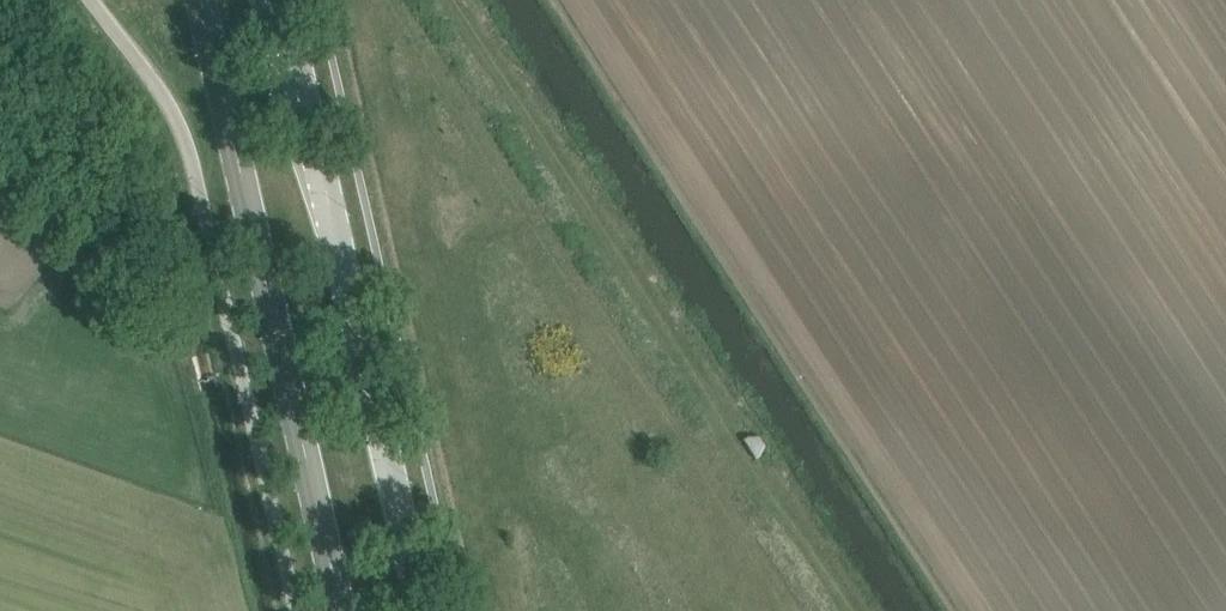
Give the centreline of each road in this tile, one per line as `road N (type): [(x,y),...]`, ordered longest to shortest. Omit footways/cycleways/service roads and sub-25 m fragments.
road 1 (track): [(966,610),(558,0)]
road 2 (unclassified): [(297,610),(186,137),(92,0)]
road 3 (primary): [(424,610),(283,0)]
road 4 (primary): [(200,0),(341,610)]

